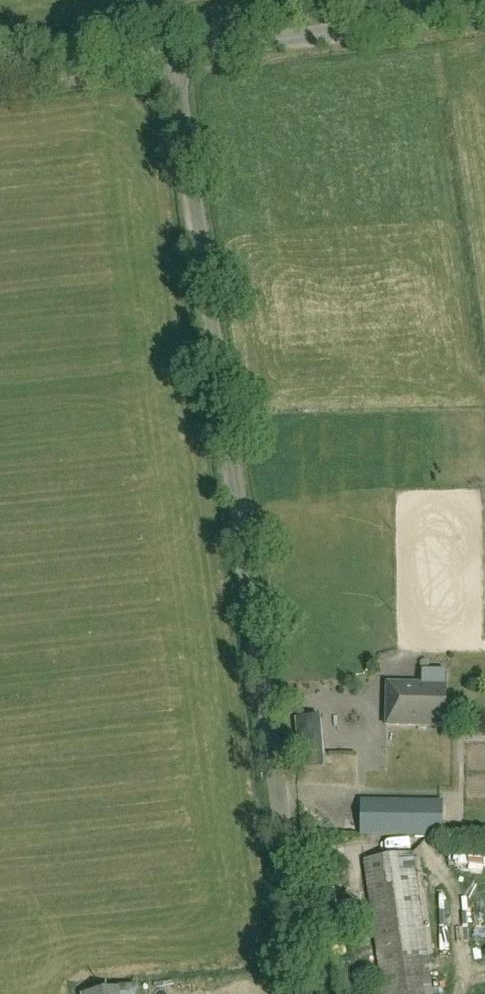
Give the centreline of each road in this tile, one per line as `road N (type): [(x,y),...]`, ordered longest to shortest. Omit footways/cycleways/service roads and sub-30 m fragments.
road 1 (unclassified): [(308,993),(171,59)]
road 2 (unclassified): [(171,59),(484,16)]
road 3 (unclassified): [(0,81),(171,59)]

